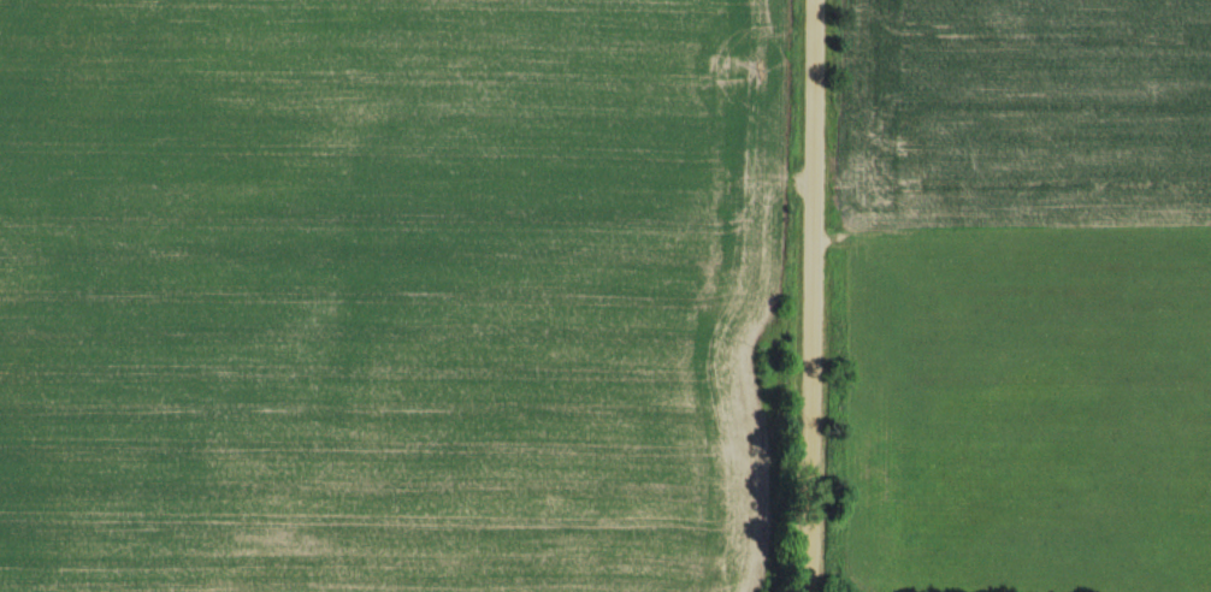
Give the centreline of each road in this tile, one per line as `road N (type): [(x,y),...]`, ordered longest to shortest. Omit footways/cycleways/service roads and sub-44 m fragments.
road 1 (residential): [(814,591),(817,0)]

